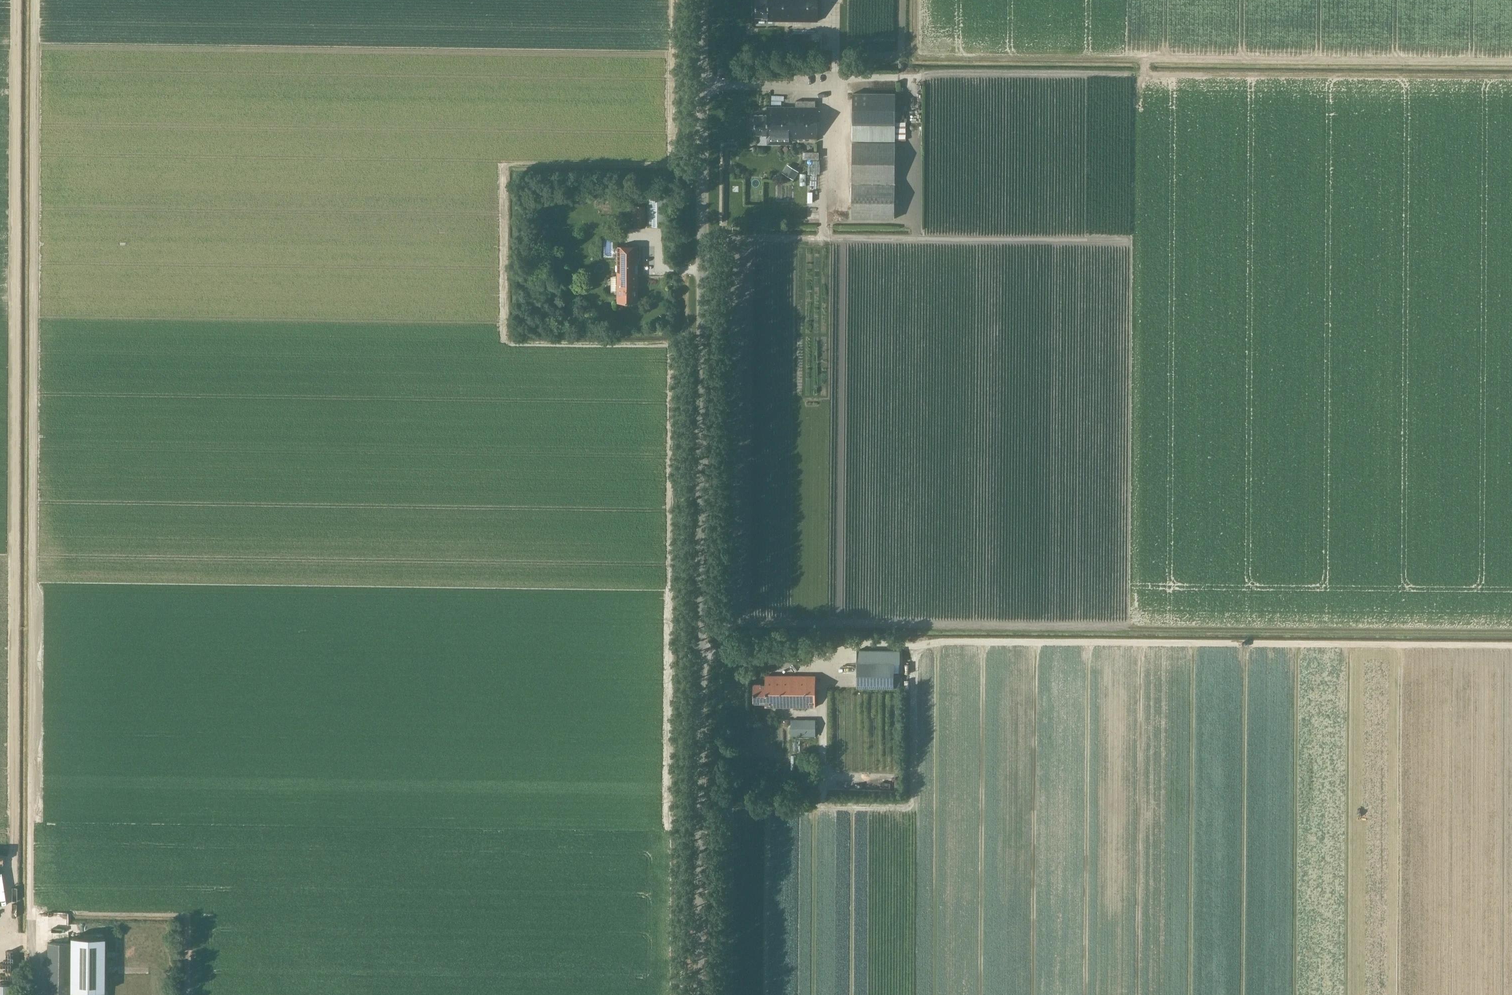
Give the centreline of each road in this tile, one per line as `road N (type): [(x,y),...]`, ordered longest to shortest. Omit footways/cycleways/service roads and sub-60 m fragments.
road 1 (unclassified): [(699,994),(703,0)]

